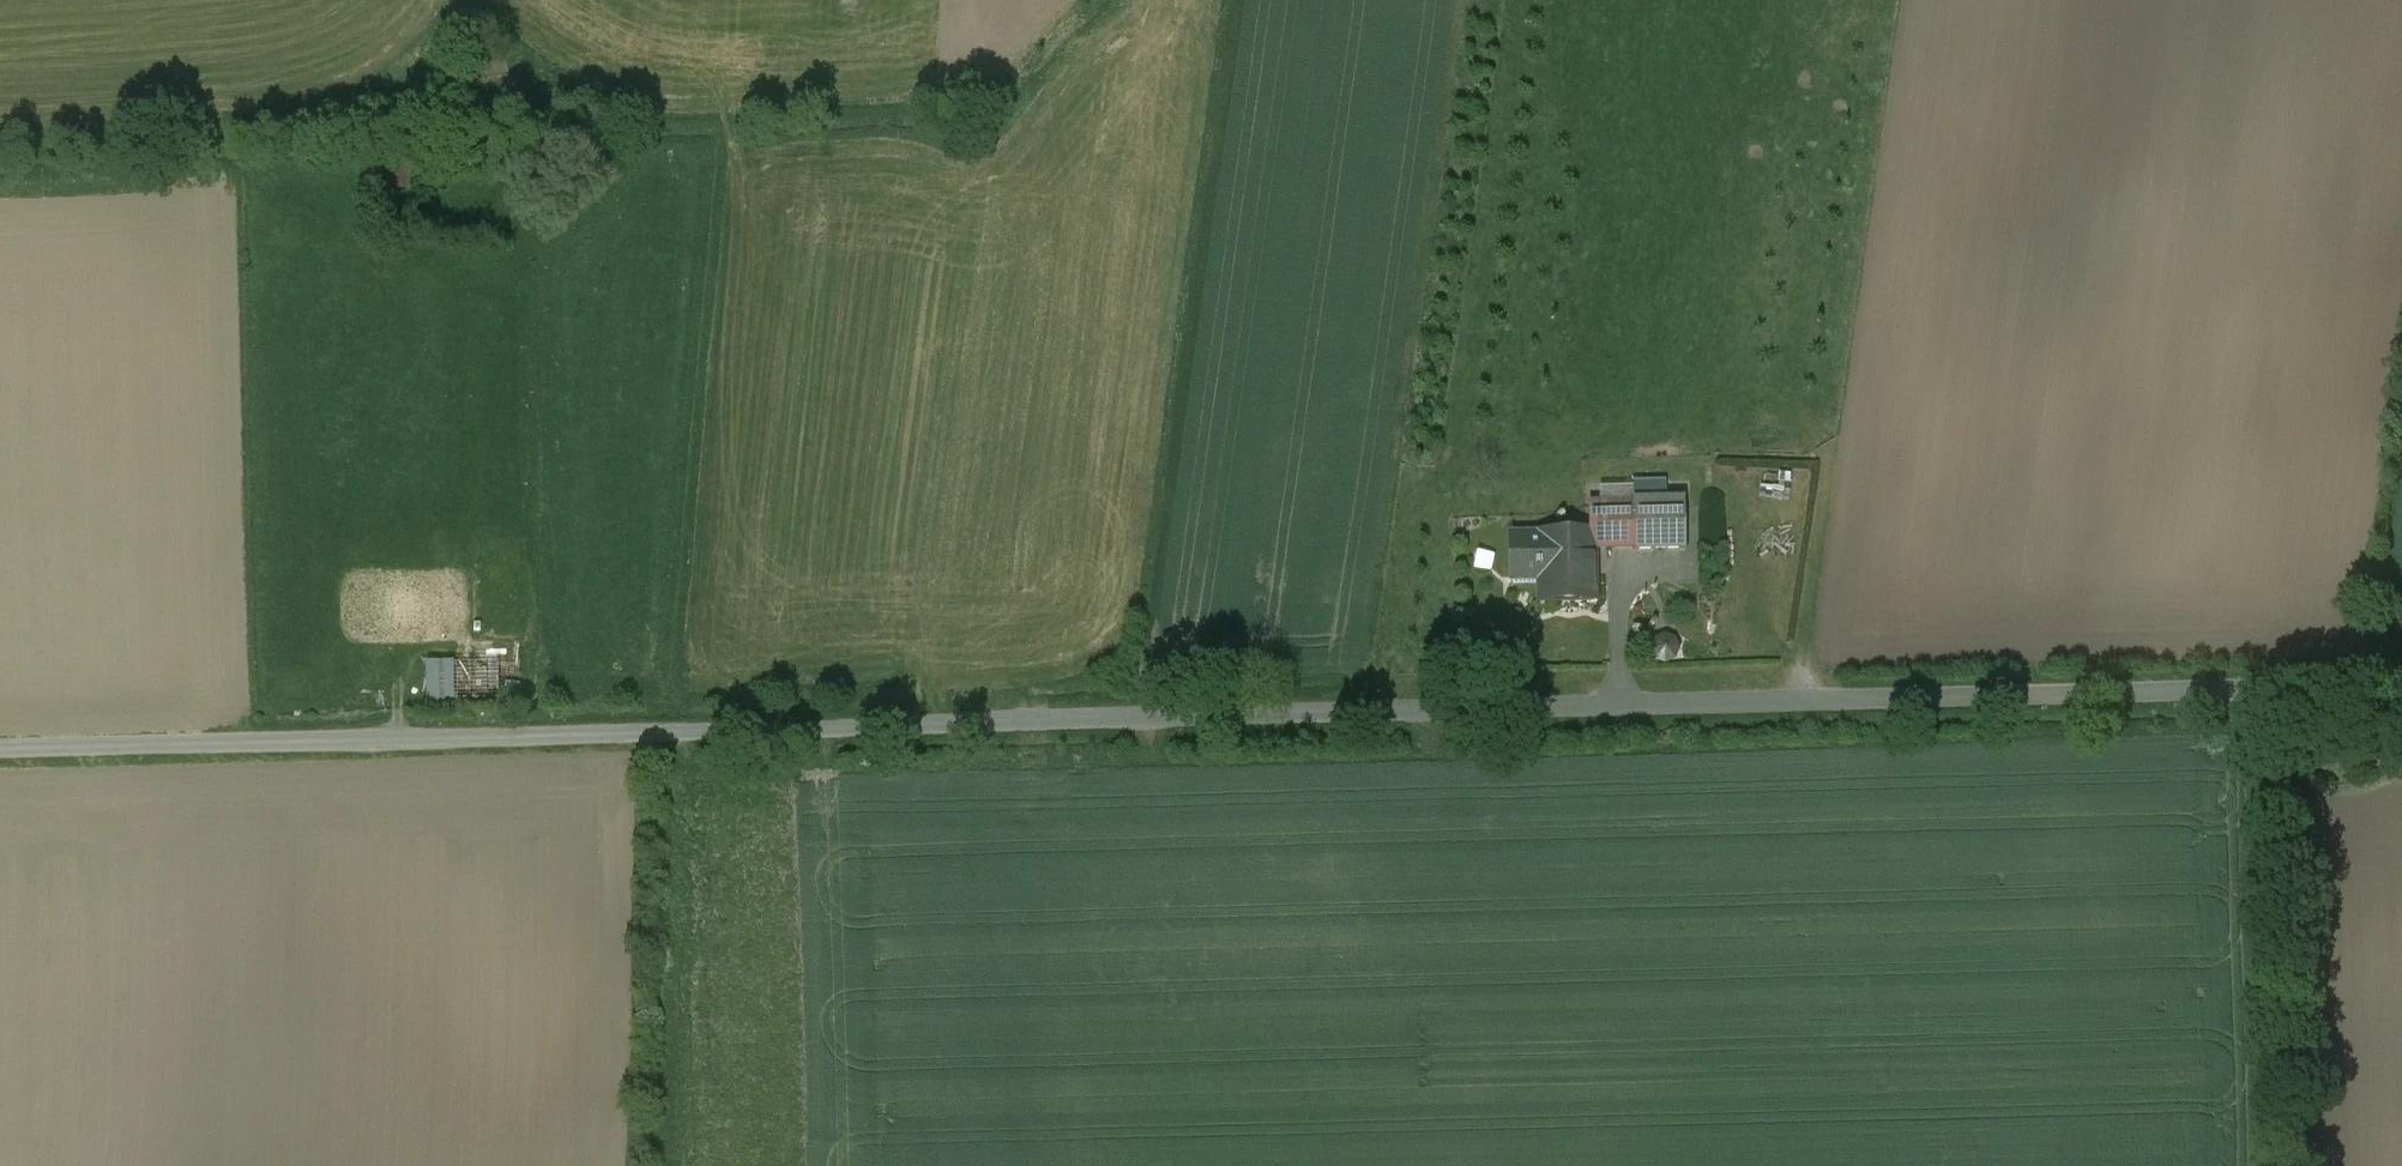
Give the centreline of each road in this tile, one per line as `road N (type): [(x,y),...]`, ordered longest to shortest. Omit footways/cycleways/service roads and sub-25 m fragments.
road 1 (unclassified): [(0,750),(2401,684)]
road 2 (track): [(509,0),(533,28),(707,98),(737,129),(735,154)]
road 3 (track): [(1797,702),(1830,458),(1824,447)]

